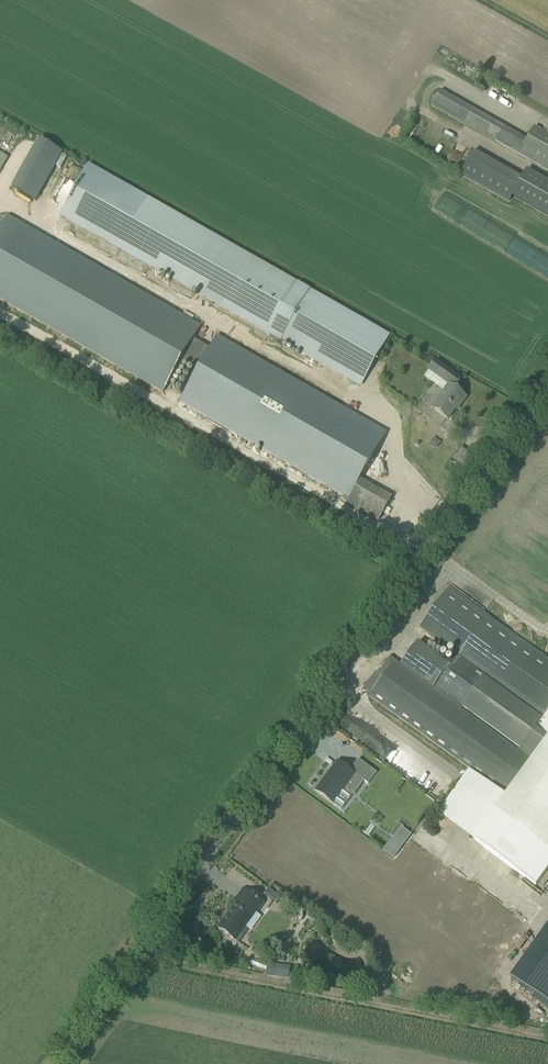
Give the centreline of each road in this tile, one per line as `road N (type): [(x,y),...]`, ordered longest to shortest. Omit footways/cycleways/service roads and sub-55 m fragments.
road 1 (unclassified): [(57,1063),(547,397)]
road 2 (track): [(134,958),(547,1039)]

